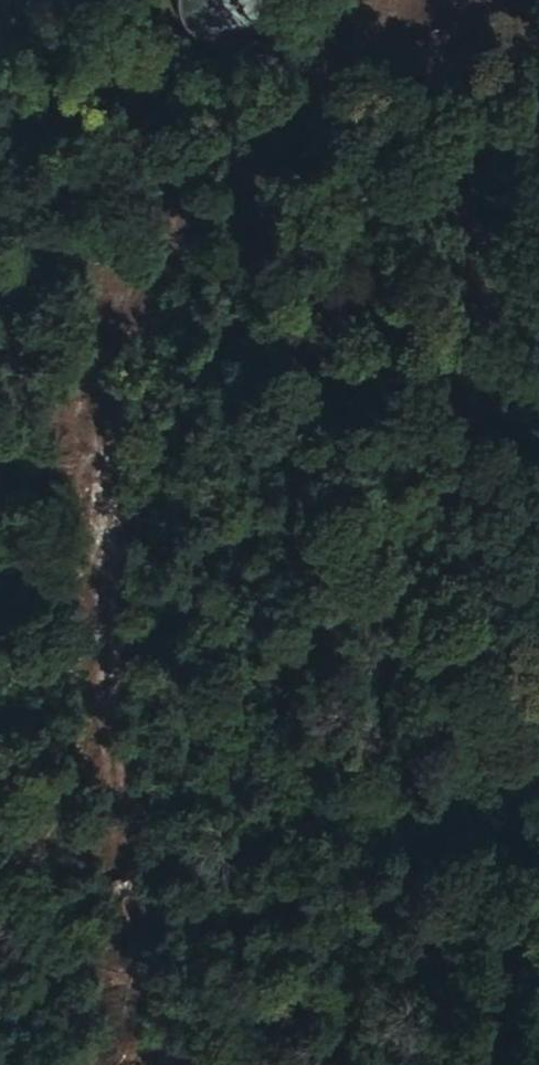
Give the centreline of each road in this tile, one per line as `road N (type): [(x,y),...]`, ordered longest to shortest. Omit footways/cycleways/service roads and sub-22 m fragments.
road 1 (track): [(538,784),(215,232),(134,149),(95,68),(95,0)]

